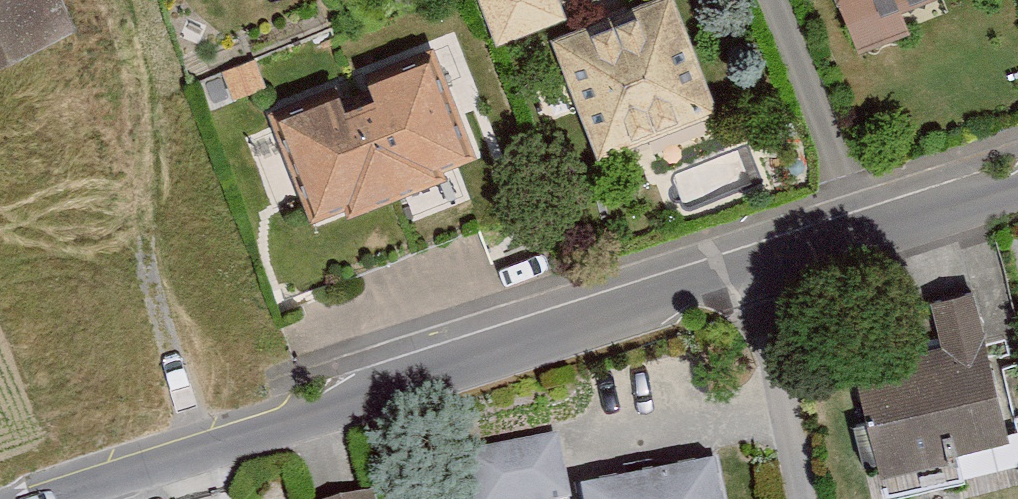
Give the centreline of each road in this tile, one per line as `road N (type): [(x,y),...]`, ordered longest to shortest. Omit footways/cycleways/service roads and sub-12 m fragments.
road 1 (unclassified): [(1017,177),(2,498)]

